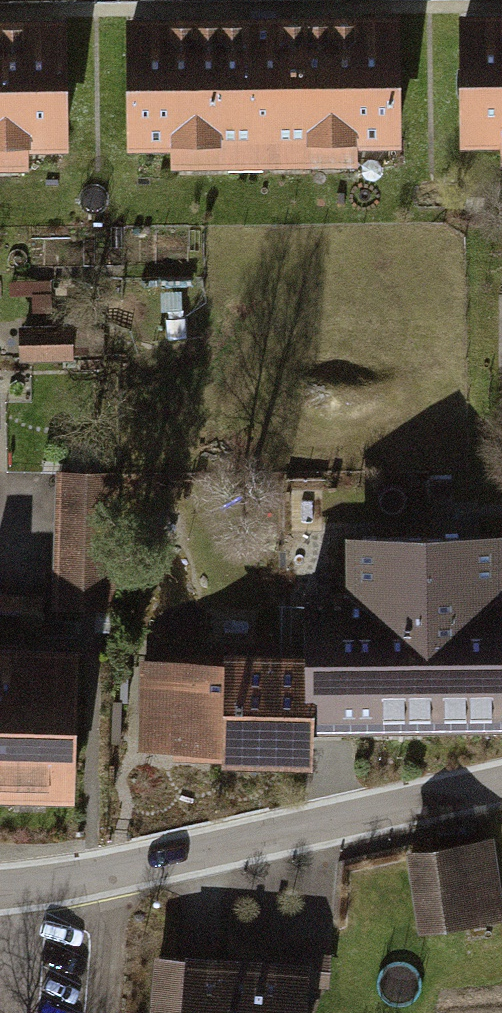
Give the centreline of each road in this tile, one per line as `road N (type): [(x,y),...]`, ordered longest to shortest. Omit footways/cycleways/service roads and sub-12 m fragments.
road 1 (residential): [(501,780),(111,873),(0,890)]

